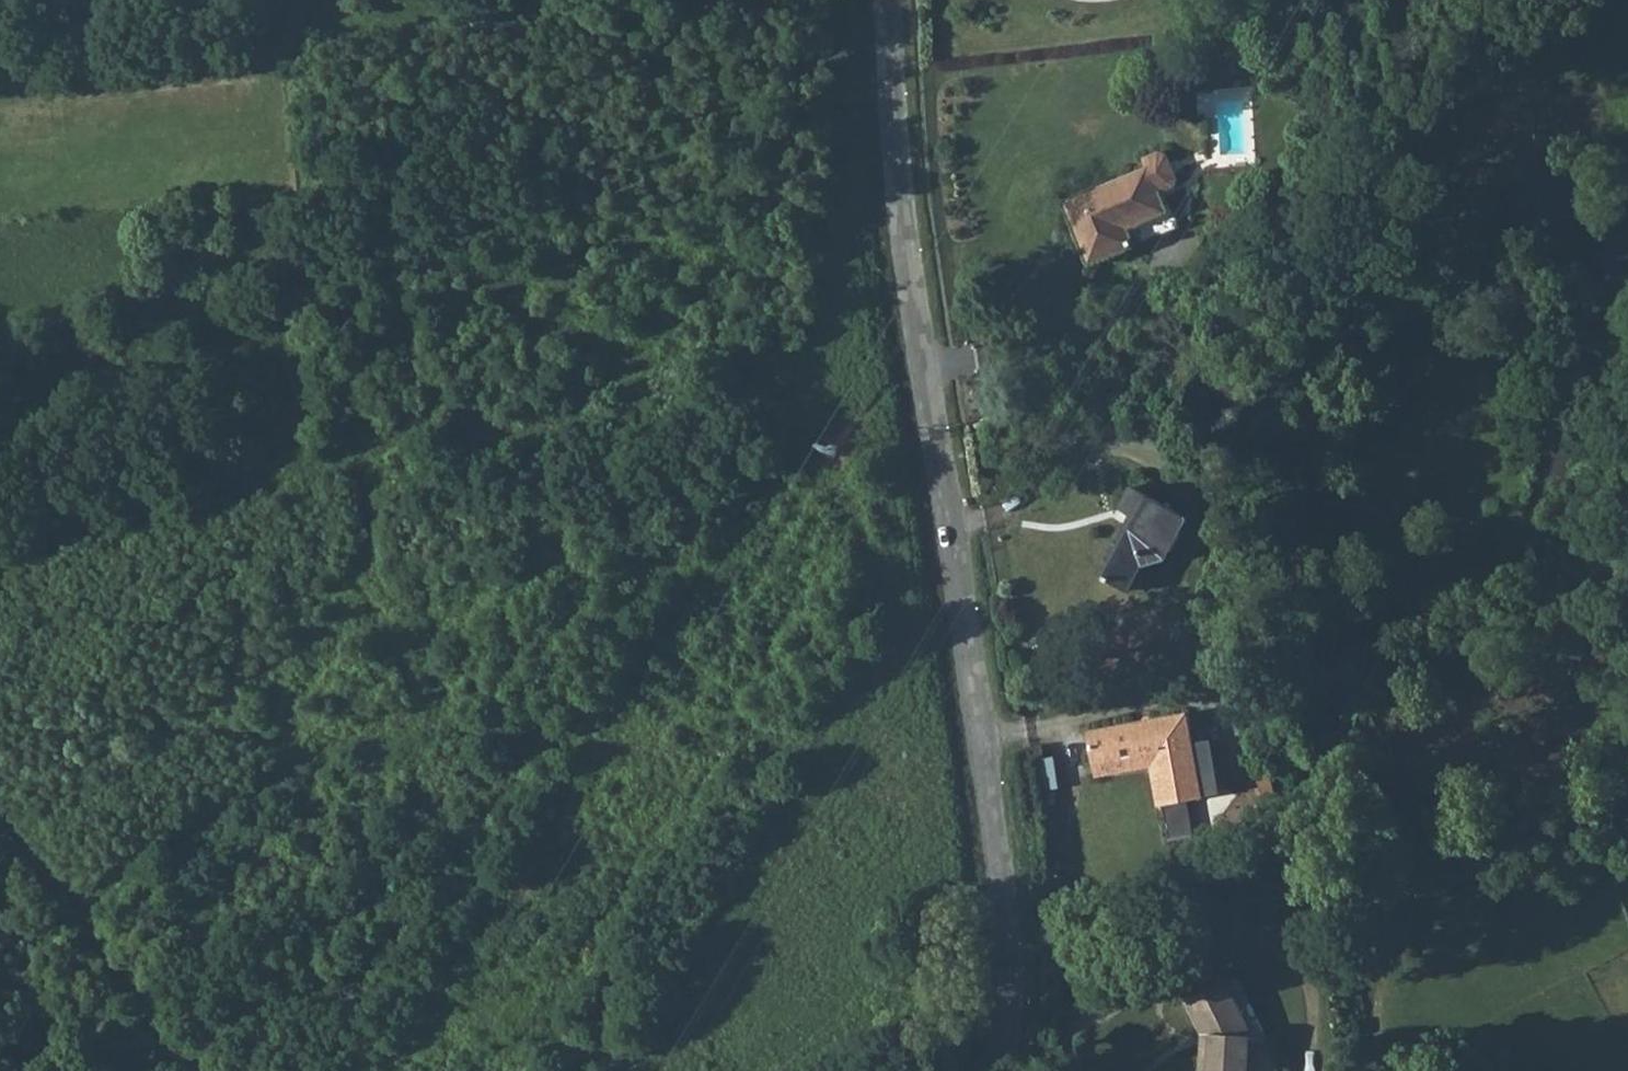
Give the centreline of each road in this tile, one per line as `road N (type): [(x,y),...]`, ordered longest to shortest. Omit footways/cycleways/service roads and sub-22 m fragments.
road 1 (residential): [(888,0),(893,115),(934,433),(994,796),(1011,992),(996,1070)]
road 2 (track): [(0,829),(216,1070)]

